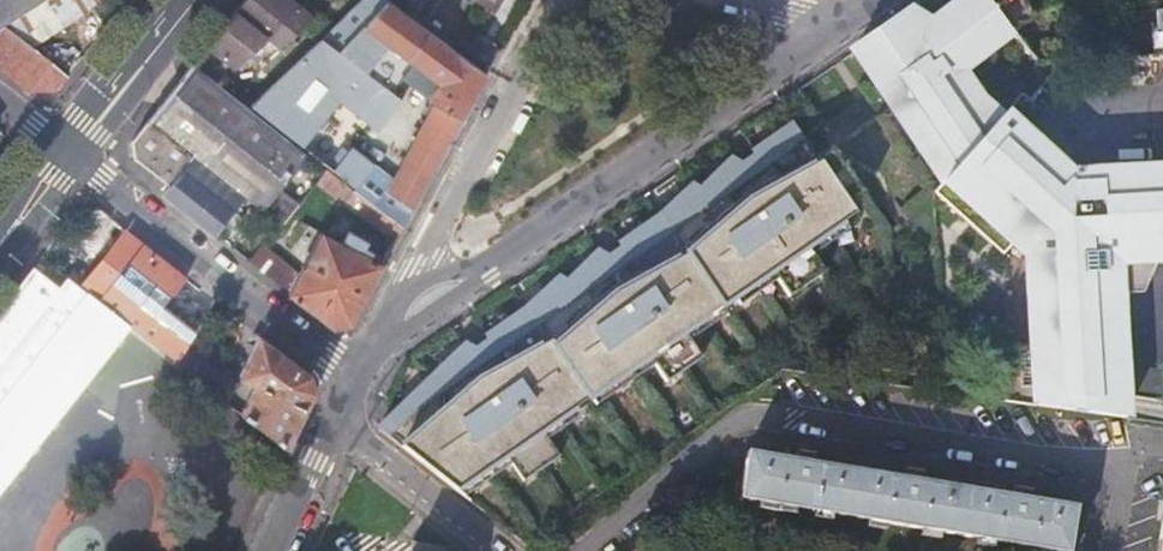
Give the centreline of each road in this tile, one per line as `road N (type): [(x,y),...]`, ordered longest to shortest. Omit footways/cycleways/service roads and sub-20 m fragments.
road 1 (residential): [(849,21),(435,299)]
road 2 (residential): [(72,153),(357,375)]
road 3 (residential): [(435,299),(426,261),(435,233),(566,0)]
road 4 (residential): [(357,375),(267,550)]
road 5 (secondary): [(72,153),(195,0)]

